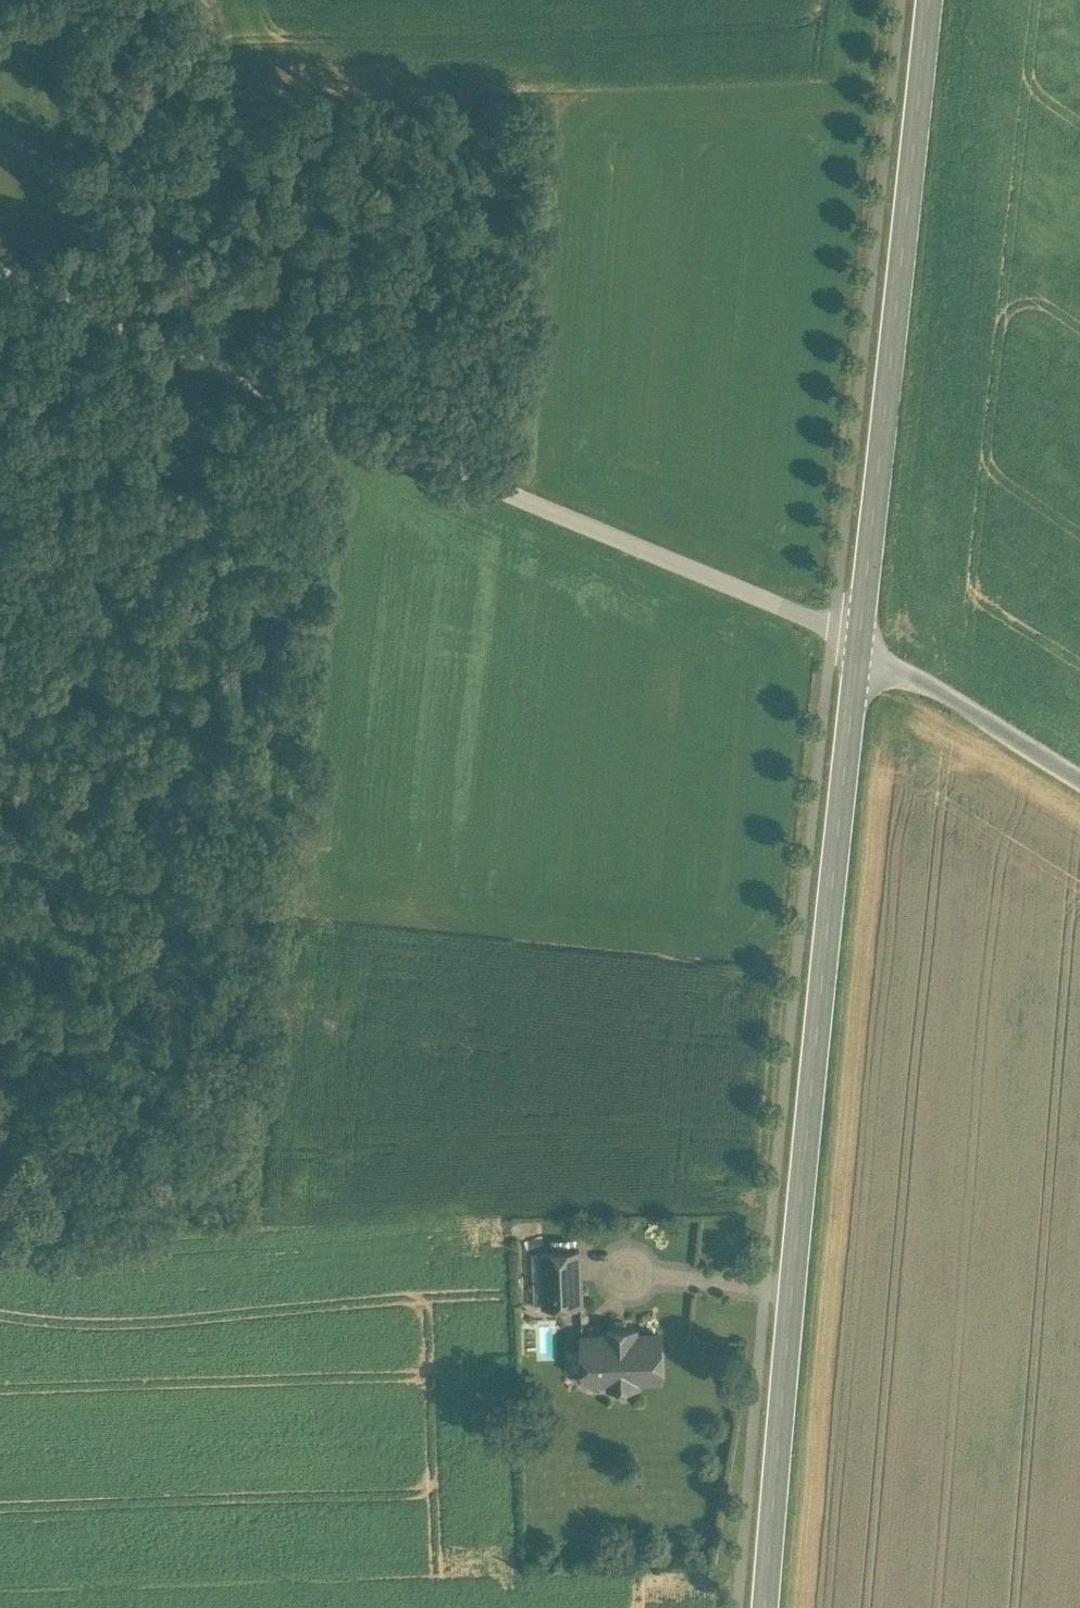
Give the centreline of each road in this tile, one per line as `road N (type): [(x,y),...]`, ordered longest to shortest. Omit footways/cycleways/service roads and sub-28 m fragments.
road 1 (secondary): [(767,1607),(857,661)]
road 2 (unclassified): [(861,629),(832,625),(0,258)]
road 3 (secondary): [(861,629),(930,0)]
road 4 (unclassified): [(857,661),(917,673),(1079,778)]

